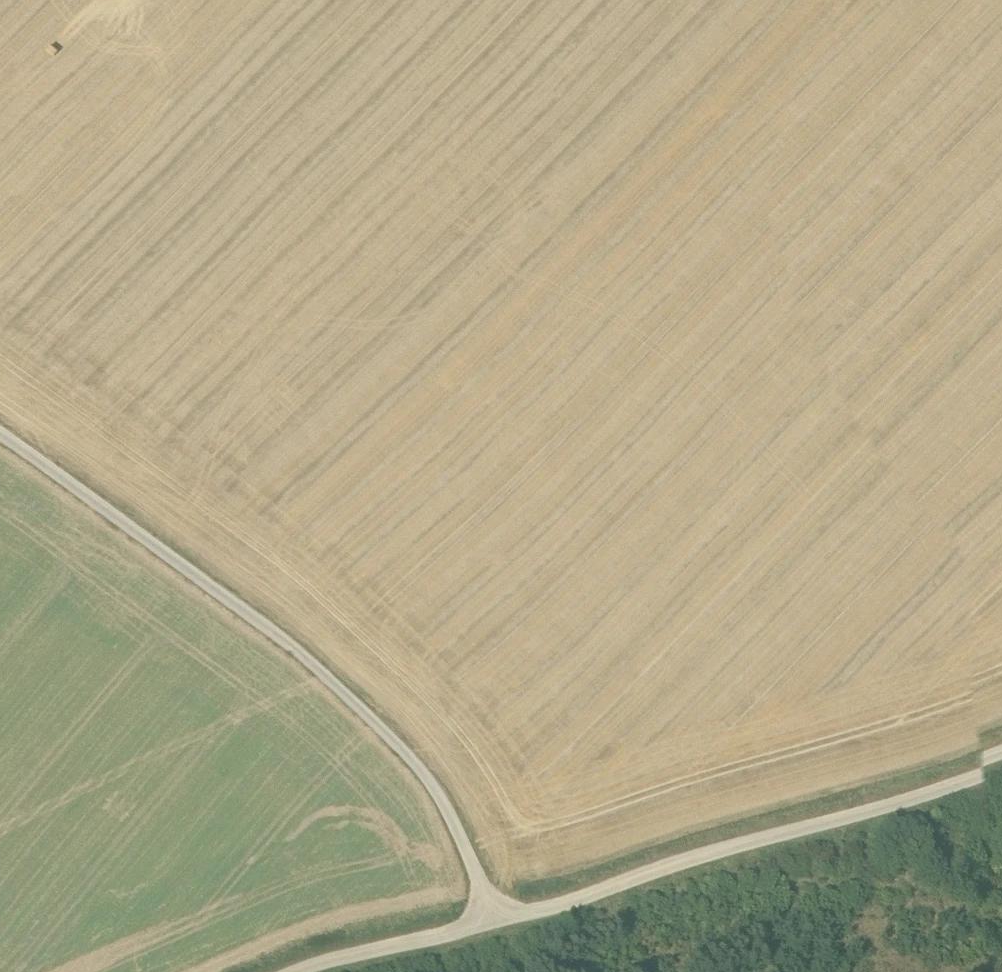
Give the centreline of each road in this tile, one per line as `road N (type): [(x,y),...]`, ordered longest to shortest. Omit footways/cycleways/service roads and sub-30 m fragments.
road 1 (track): [(0,578),(386,885),(410,907),(447,971)]
road 2 (track): [(619,971),(1001,832)]

